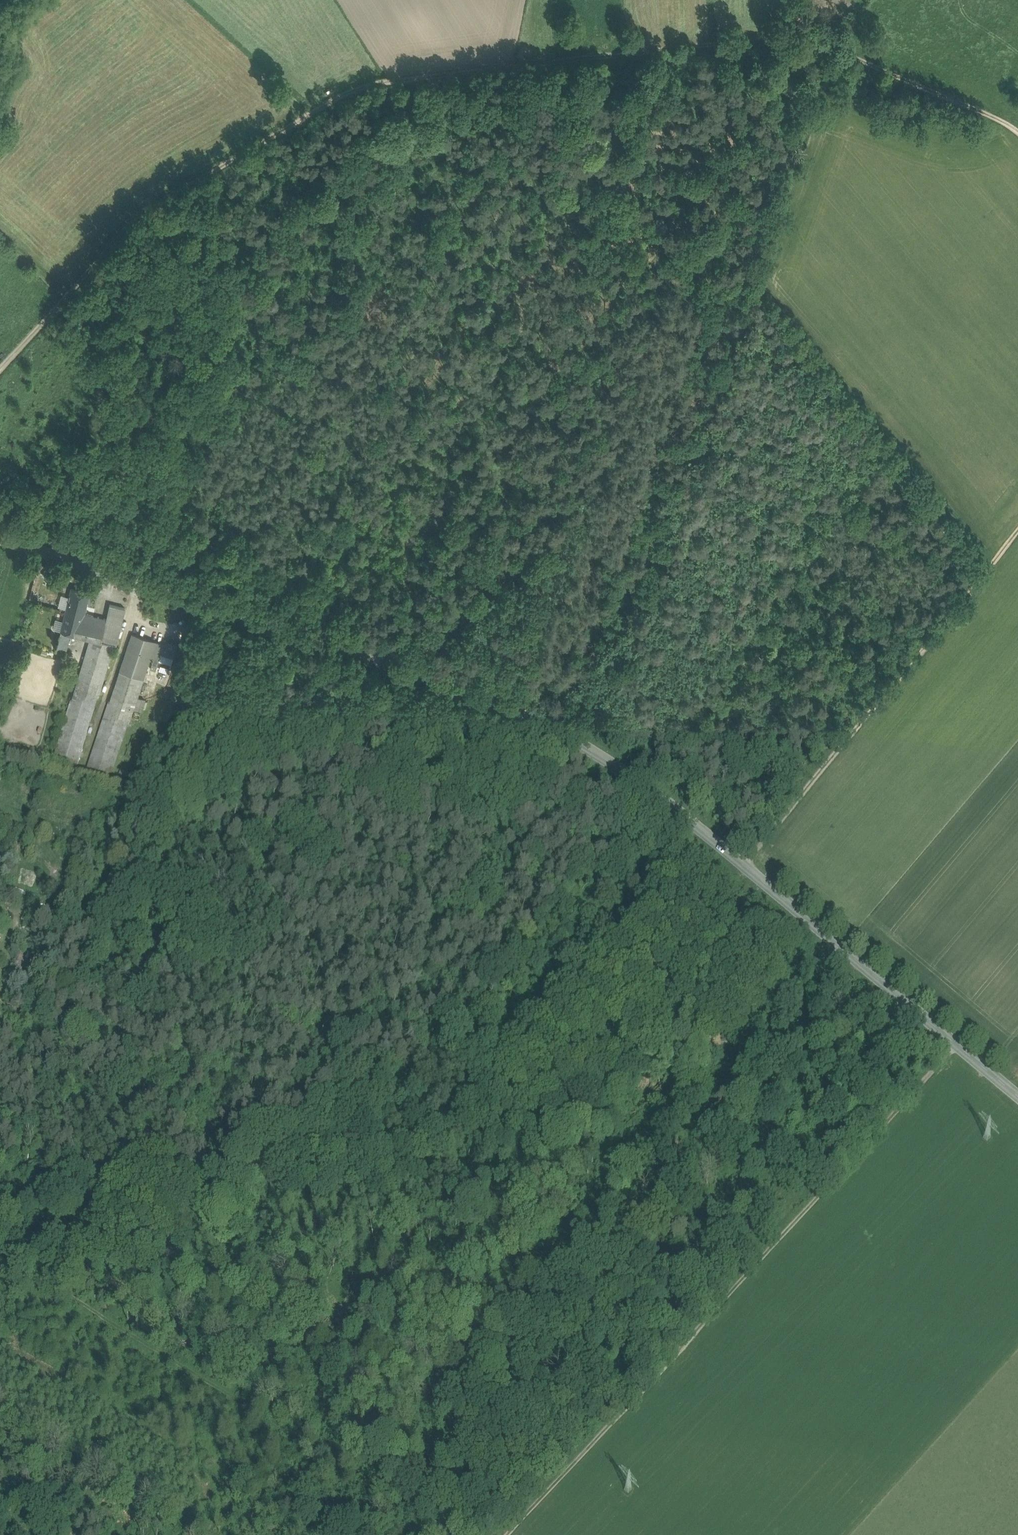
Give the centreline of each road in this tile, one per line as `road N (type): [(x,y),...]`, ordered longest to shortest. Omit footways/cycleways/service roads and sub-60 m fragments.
road 1 (secondary): [(1017,1100),(746,863),(536,722),(0,536)]
road 2 (track): [(957,1052),(939,1061),(507,1534)]
road 3 (track): [(0,1253),(460,1534)]

